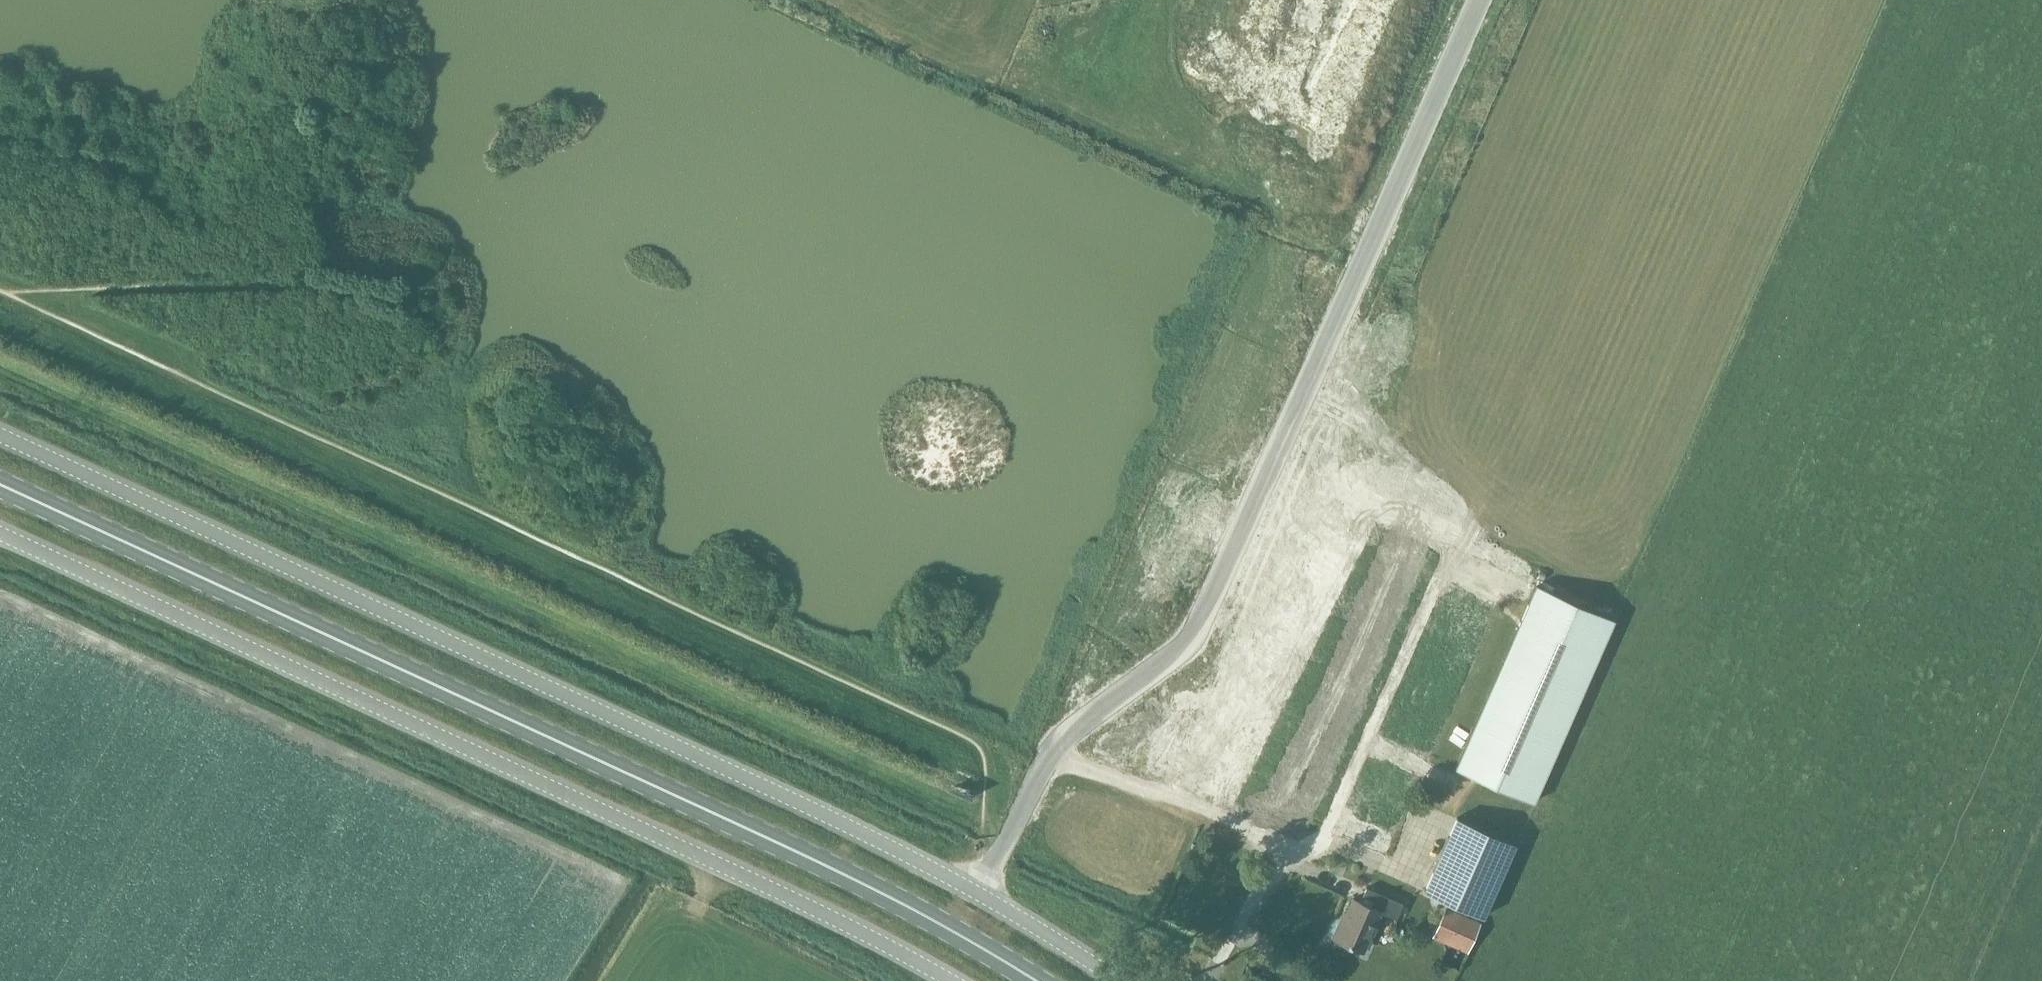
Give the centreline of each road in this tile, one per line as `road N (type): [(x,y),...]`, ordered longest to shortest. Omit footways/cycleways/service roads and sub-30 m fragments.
road 1 (unclassified): [(1120,980),(975,891),(814,809),(0,435)]
road 2 (primary): [(1037,980),(788,848),(0,483)]
road 3 (unclassified): [(952,980),(841,921),(0,534)]

